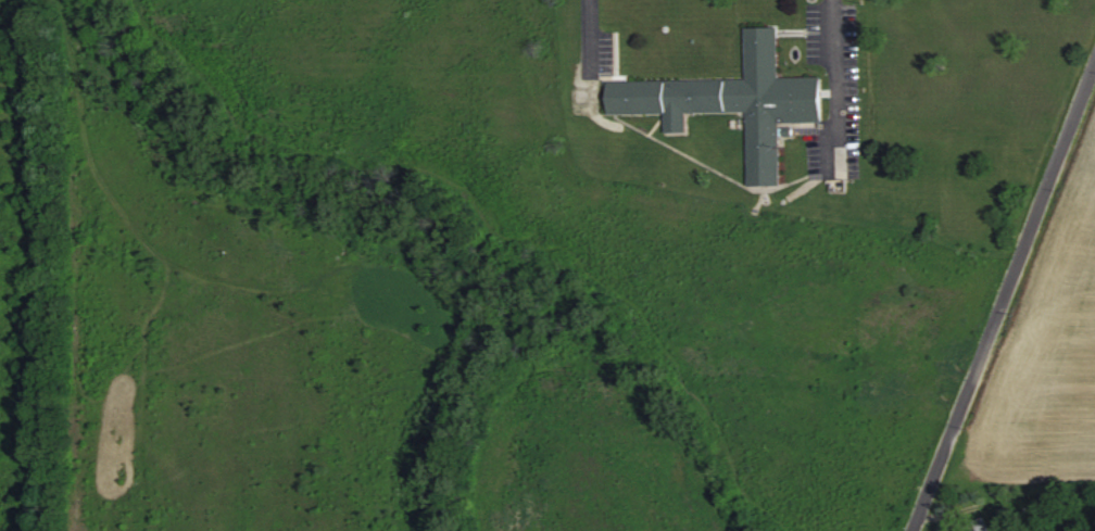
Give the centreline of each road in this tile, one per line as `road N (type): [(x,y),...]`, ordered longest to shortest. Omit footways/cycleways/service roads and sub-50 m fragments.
road 1 (residential): [(915,530),(1094,53)]

